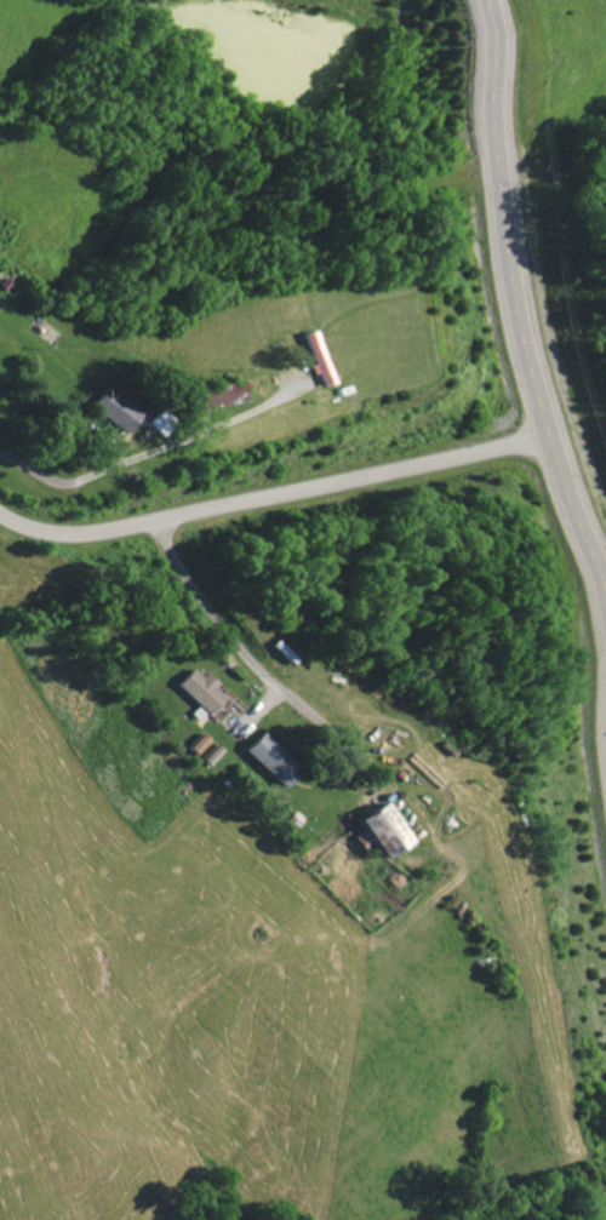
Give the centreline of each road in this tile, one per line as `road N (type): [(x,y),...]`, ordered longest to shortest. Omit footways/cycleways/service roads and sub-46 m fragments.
road 1 (primary): [(605,678),(469,0)]
road 2 (residential): [(0,511),(58,532),(91,531),(553,431)]

